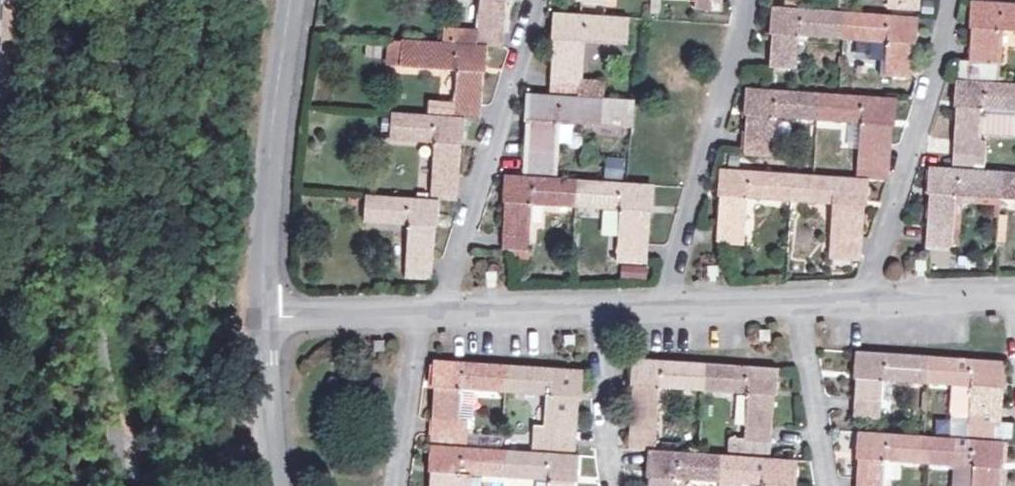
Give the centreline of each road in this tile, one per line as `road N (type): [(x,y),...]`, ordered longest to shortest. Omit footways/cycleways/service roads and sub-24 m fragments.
road 1 (residential): [(1014,289),(257,311)]
road 2 (residential): [(257,311),(290,0)]
road 3 (residential): [(274,485),(257,311)]

